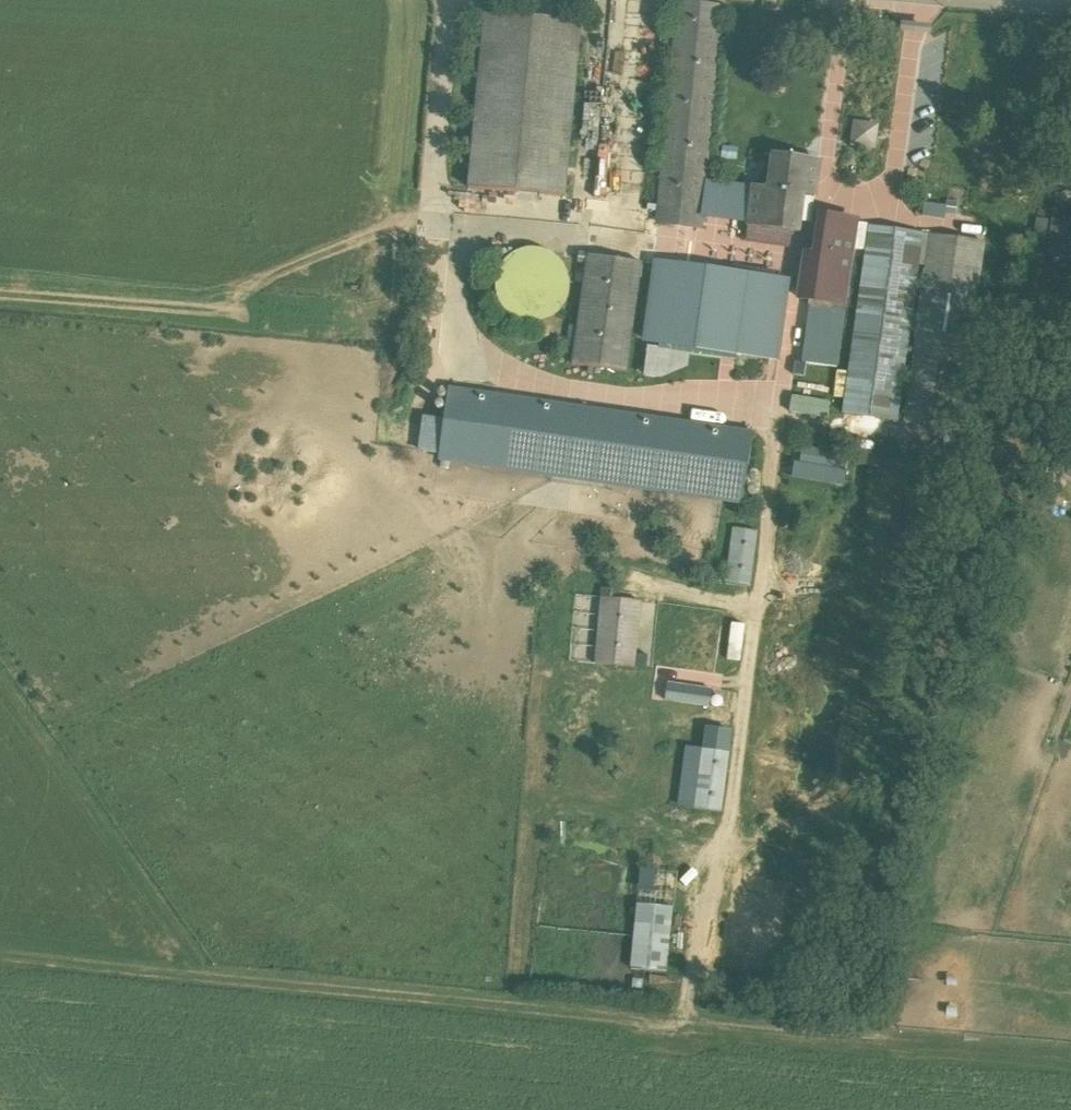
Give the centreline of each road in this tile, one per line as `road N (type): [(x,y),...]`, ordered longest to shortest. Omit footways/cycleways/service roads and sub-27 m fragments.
road 1 (track): [(0,954),(522,1008),(1070,1052)]
road 2 (track): [(678,1022),(741,732),(777,416)]
road 3 (track): [(1070,489),(924,440),(776,424)]
road 4 (unclassified): [(1070,13),(918,0)]
road 5 (track): [(595,707),(741,732)]

